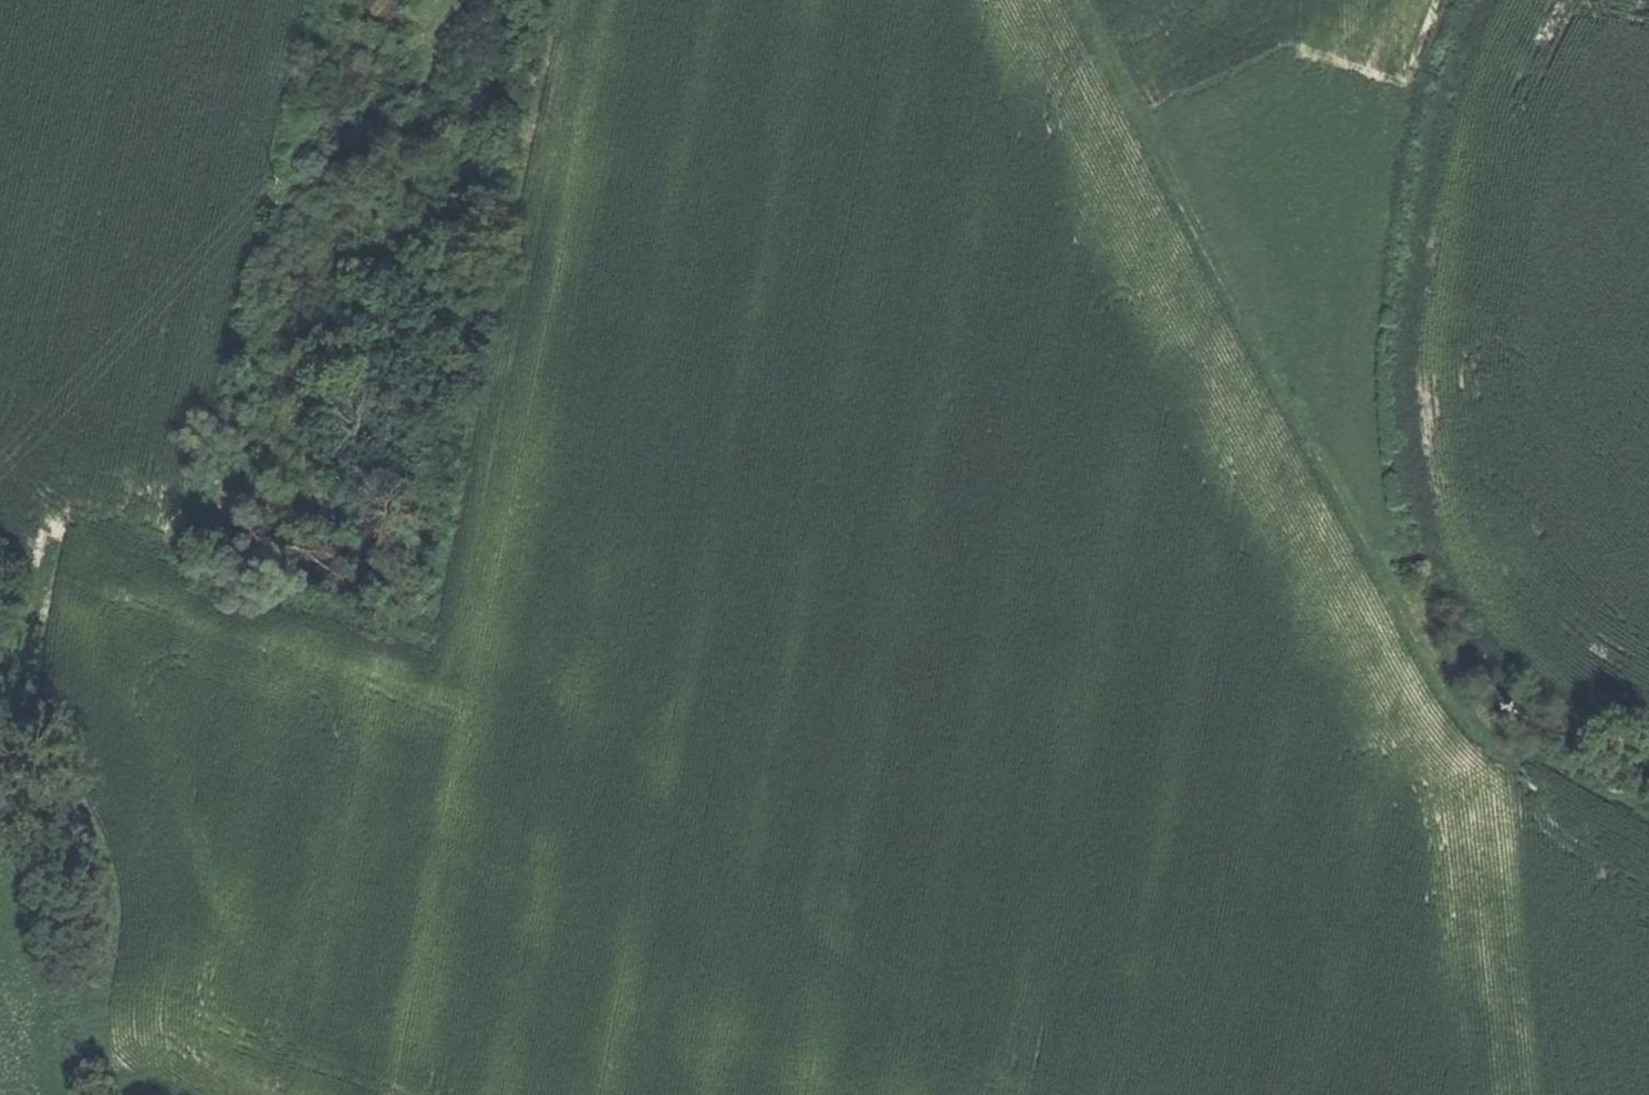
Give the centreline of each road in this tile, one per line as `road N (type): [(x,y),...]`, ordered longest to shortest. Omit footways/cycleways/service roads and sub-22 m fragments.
road 1 (track): [(1077,0),(1397,604)]

